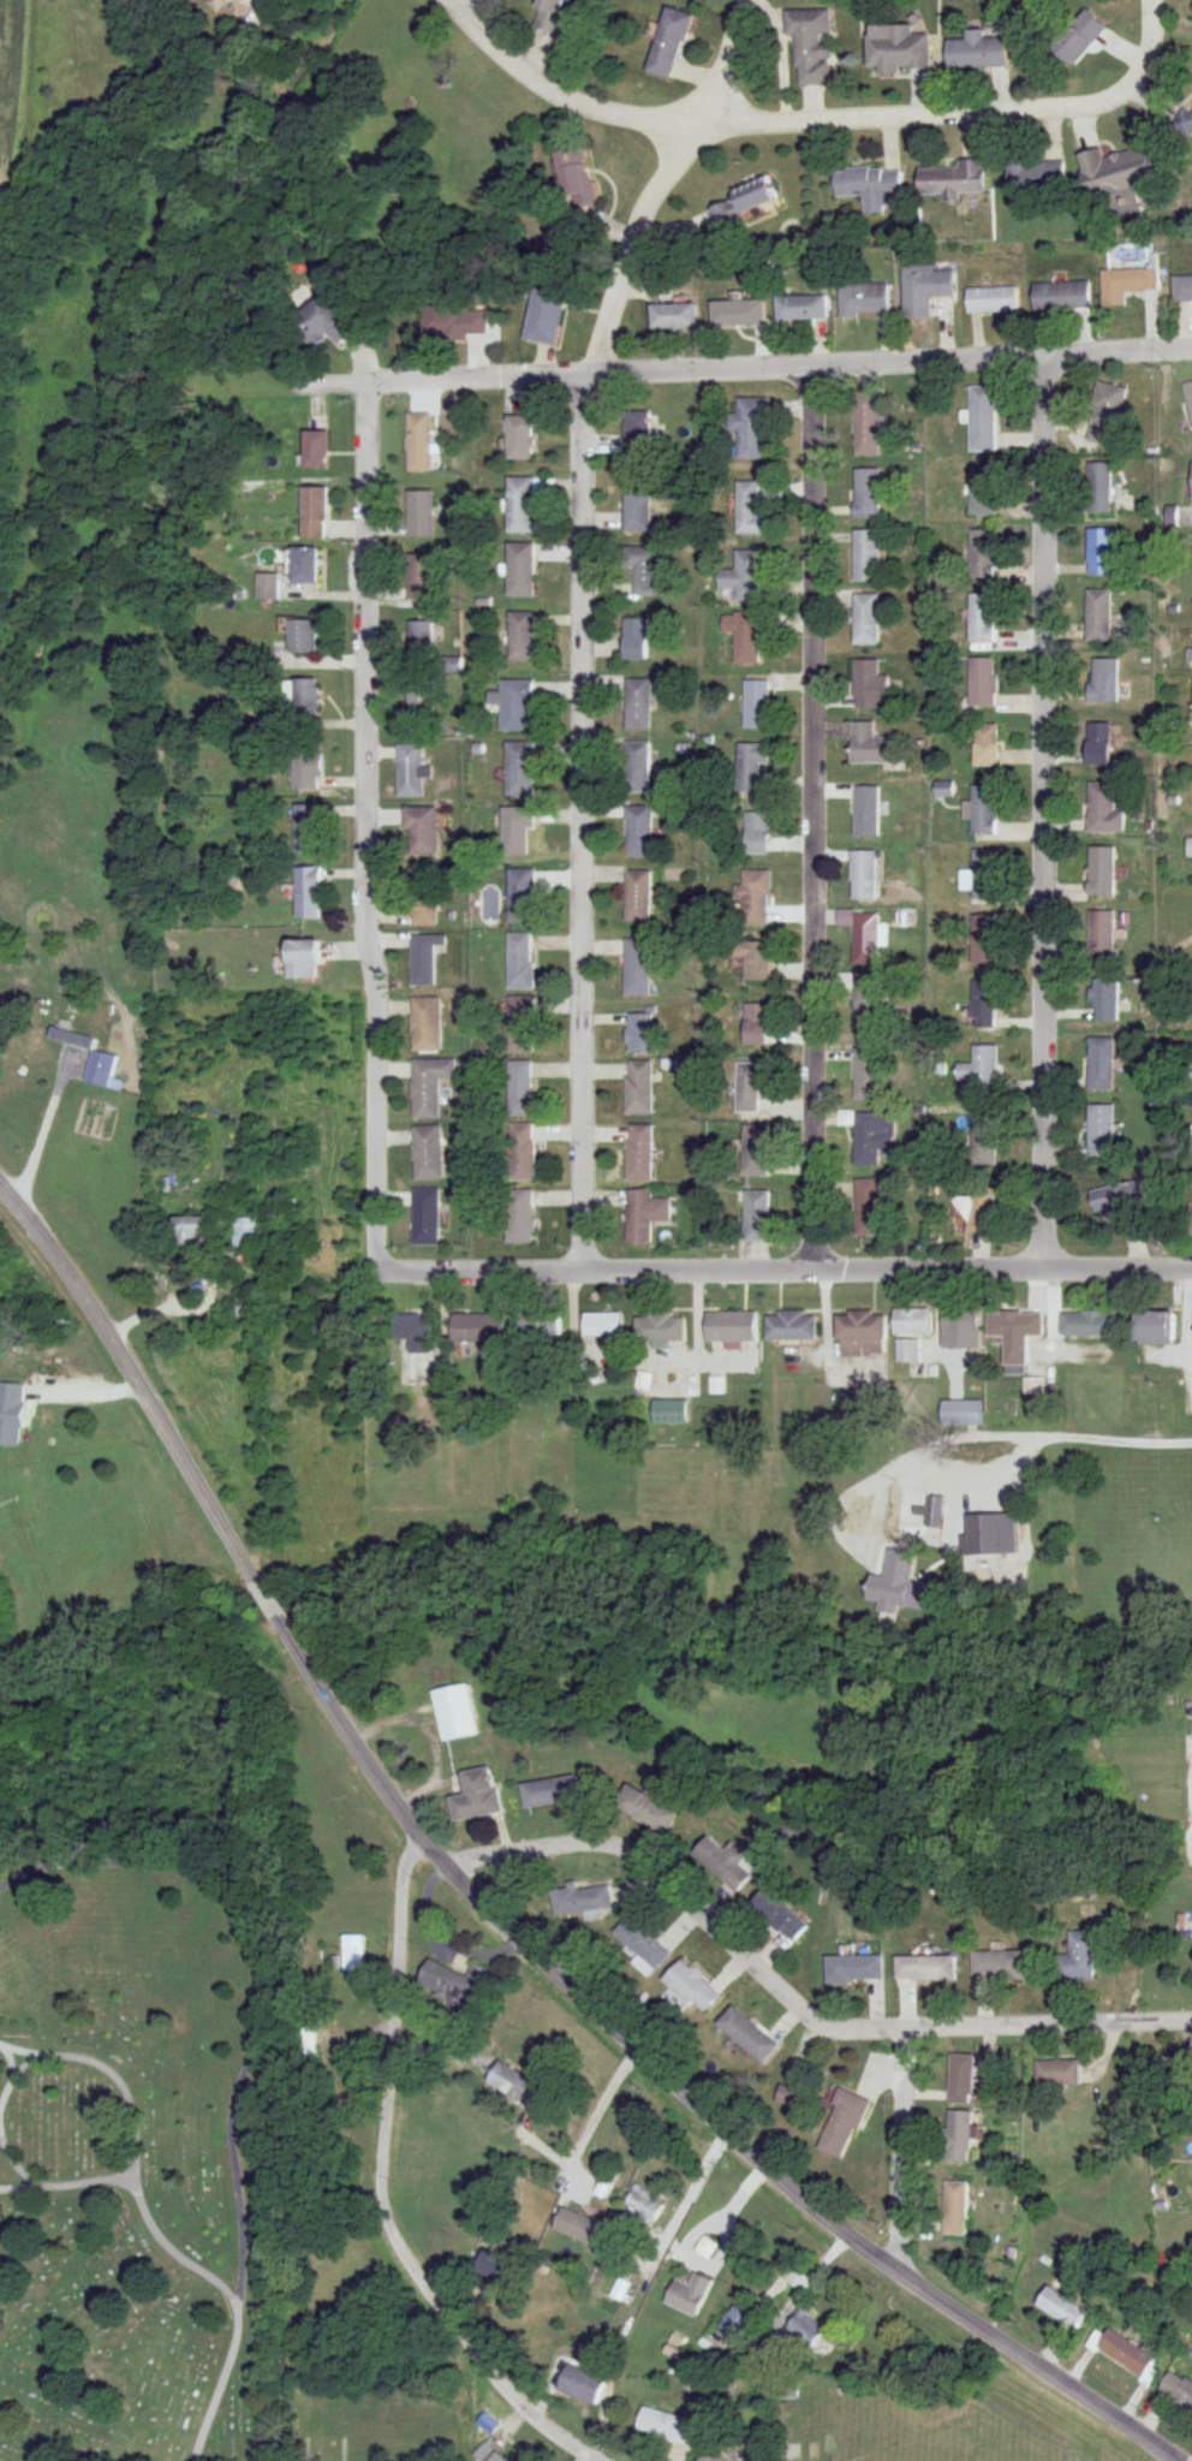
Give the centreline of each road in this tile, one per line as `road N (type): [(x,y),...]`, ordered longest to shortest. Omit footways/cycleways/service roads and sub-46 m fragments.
road 1 (tertiary): [(1175,2460),(862,2247),(768,2172),(447,1865)]
road 2 (residential): [(1044,1267),(1045,355)]
road 3 (residential): [(818,1270),(813,364)]
road 4 (residential): [(584,1271),(584,410),(595,373)]
road 5 (residential): [(297,386),(1191,348)]
road 6 (residential): [(380,1266),(377,965),(368,894),(366,384)]
road 7 (residential): [(1191,2024),(827,2027),(633,1853),(600,1844),(447,1865)]
road 8 (residential): [(1191,1270),(380,1266)]
road 9 (tertiary): [(419,1832),(81,1286),(0,1183)]
road 10 (residential): [(599,2460),(562,2439),(490,2368),(400,2251),(382,2194),(385,2135)]
road 11 (residential): [(692,127),(1085,108),(1098,101)]
road 12 (residential): [(595,373),(632,245),(723,76),(748,0)]
road 13 (residential): [(385,2135),(401,1884),(419,1832)]
road 14 (residential): [(692,127),(553,94),(505,58),(454,0)]
road 15 (residential): [(894,2269),(905,2031)]
road 16 (residential): [(1098,101),(1136,82),(1152,46),(1153,0)]

